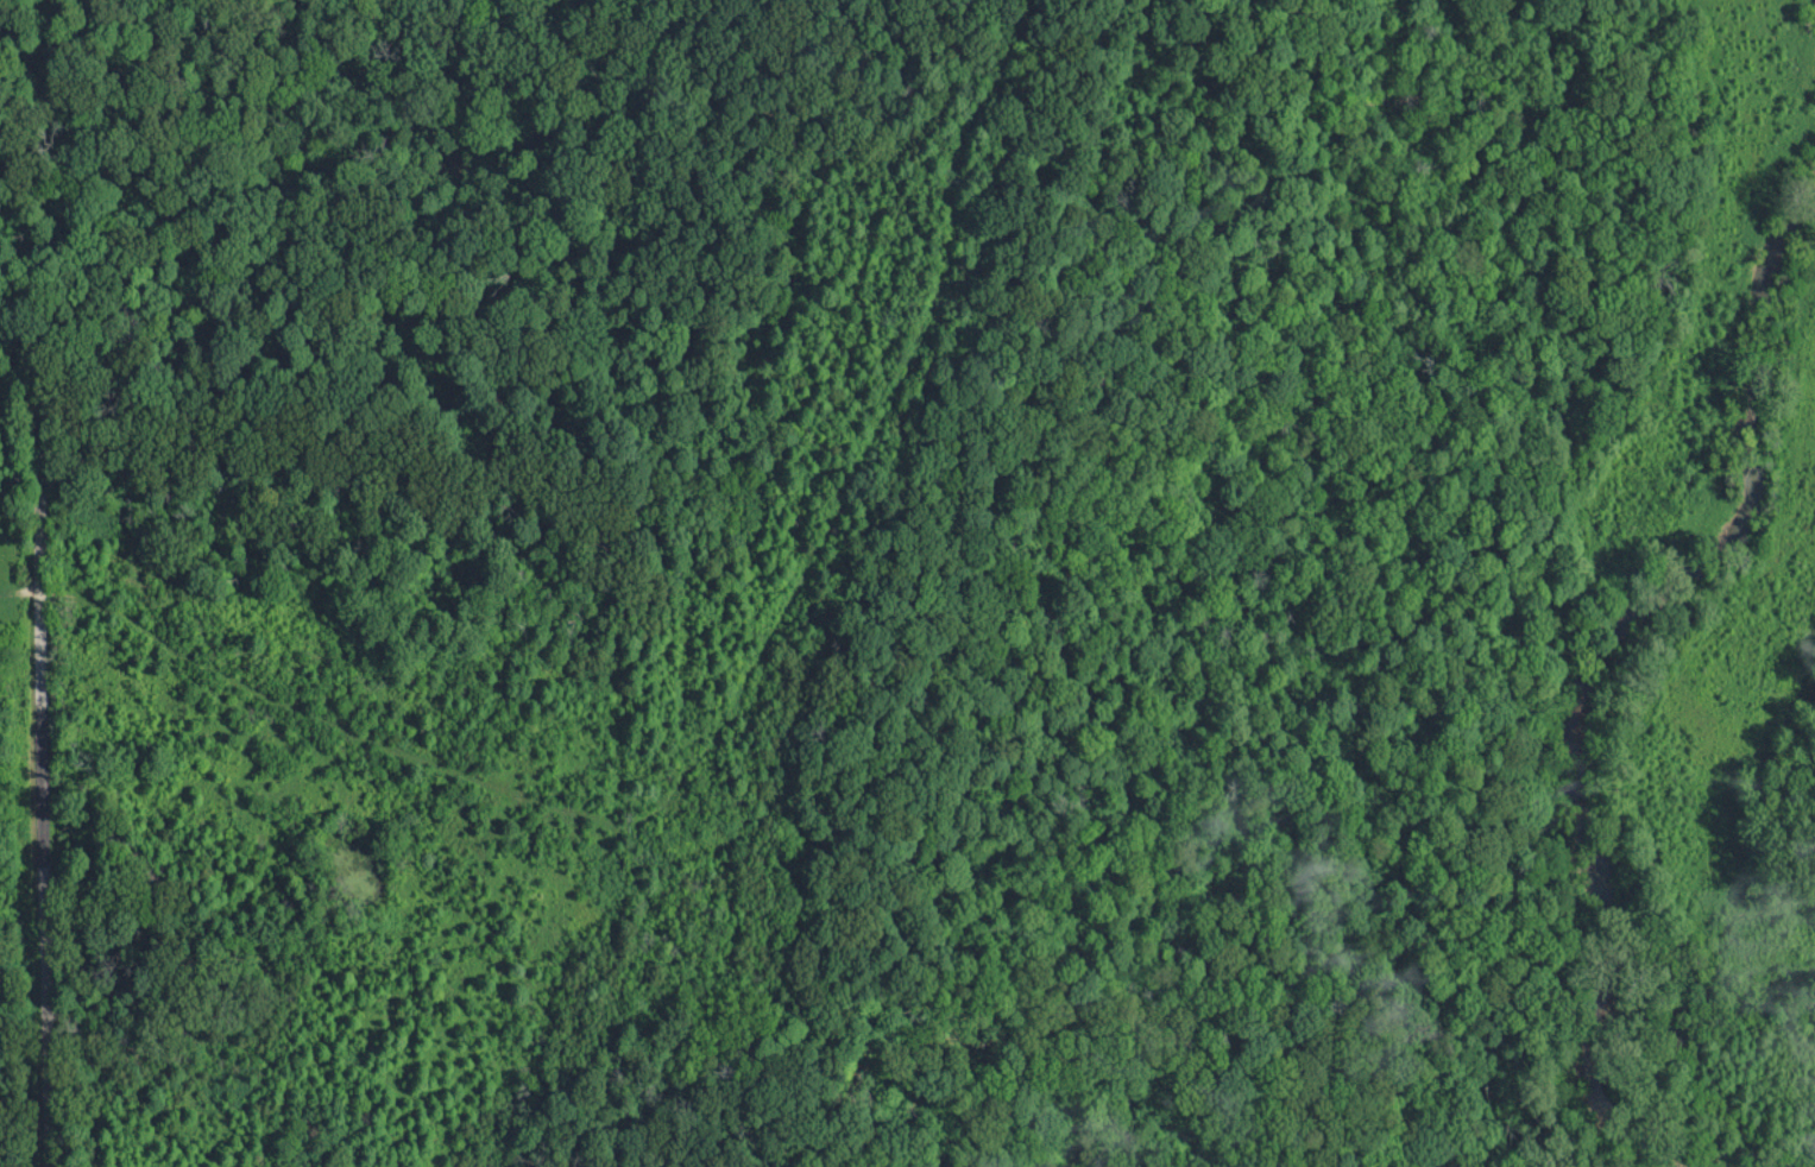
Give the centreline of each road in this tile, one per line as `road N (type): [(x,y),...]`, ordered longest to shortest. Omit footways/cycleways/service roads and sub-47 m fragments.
road 1 (residential): [(48,1166),(38,380),(0,339)]

